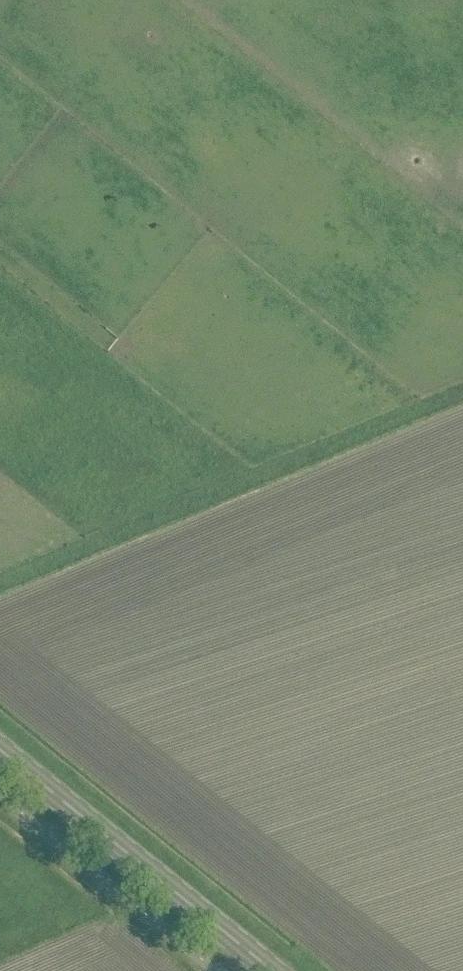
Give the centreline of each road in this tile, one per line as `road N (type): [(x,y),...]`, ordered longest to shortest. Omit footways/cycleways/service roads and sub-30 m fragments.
road 1 (primary): [(269,970),(0,753)]
road 2 (unclassified): [(214,970),(0,798)]

